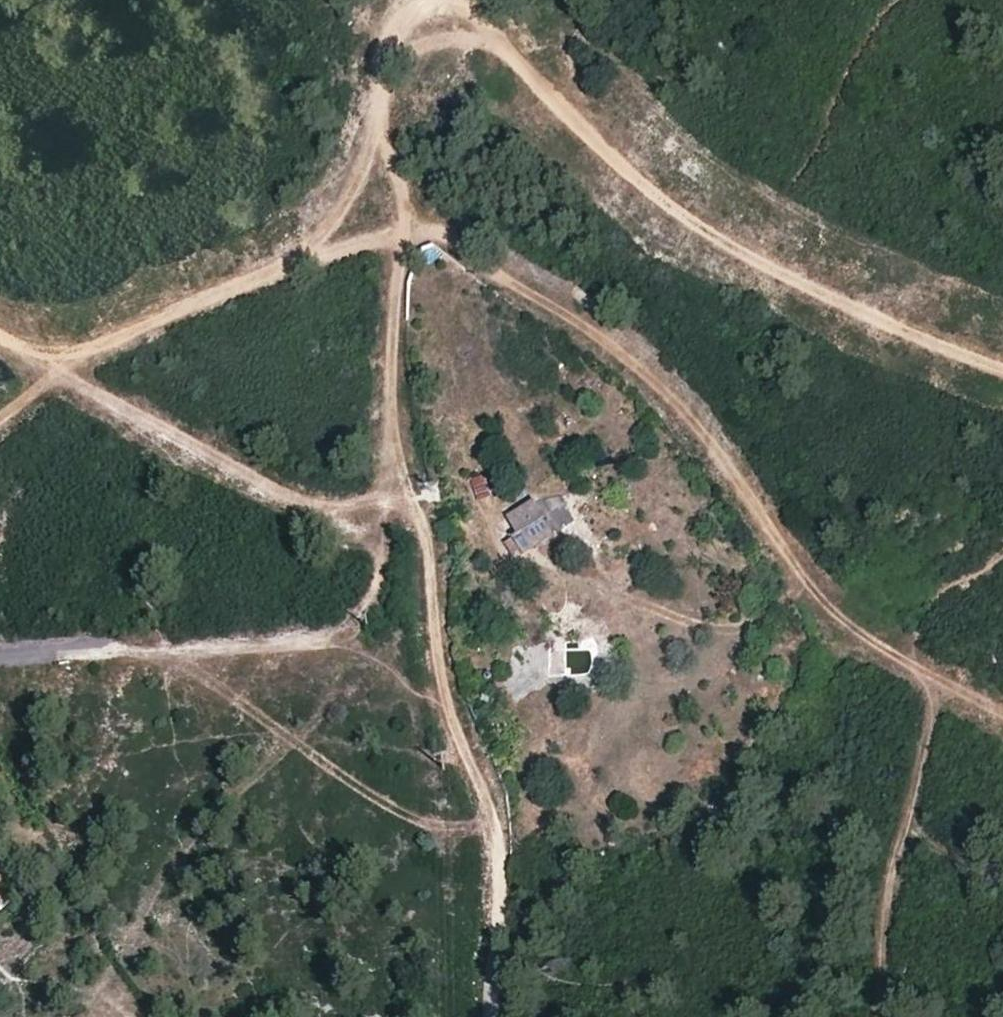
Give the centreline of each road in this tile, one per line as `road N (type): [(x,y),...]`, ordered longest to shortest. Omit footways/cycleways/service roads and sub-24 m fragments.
road 1 (track): [(401,229),(389,333),(395,469),(429,545),(437,654),(499,846),(492,1016)]
road 2 (track): [(1002,721),(902,662),(804,580),(723,458),(654,379),(446,239),(401,229)]
road 3 (track): [(1002,358),(870,317),(759,268),(653,202),(576,108),(459,0)]
road 4 (track): [(76,645),(305,641),(349,624),(386,554),(395,469)]
road 5 (track): [(61,371),(386,554)]
road 6 (track): [(401,229),(191,308),(61,371)]
road 7 (track): [(939,683),(893,880),(872,1016)]
road 8 (track): [(420,0),(385,96),(401,229)]
road 9 (track): [(902,662),(949,585),(1002,555)]

